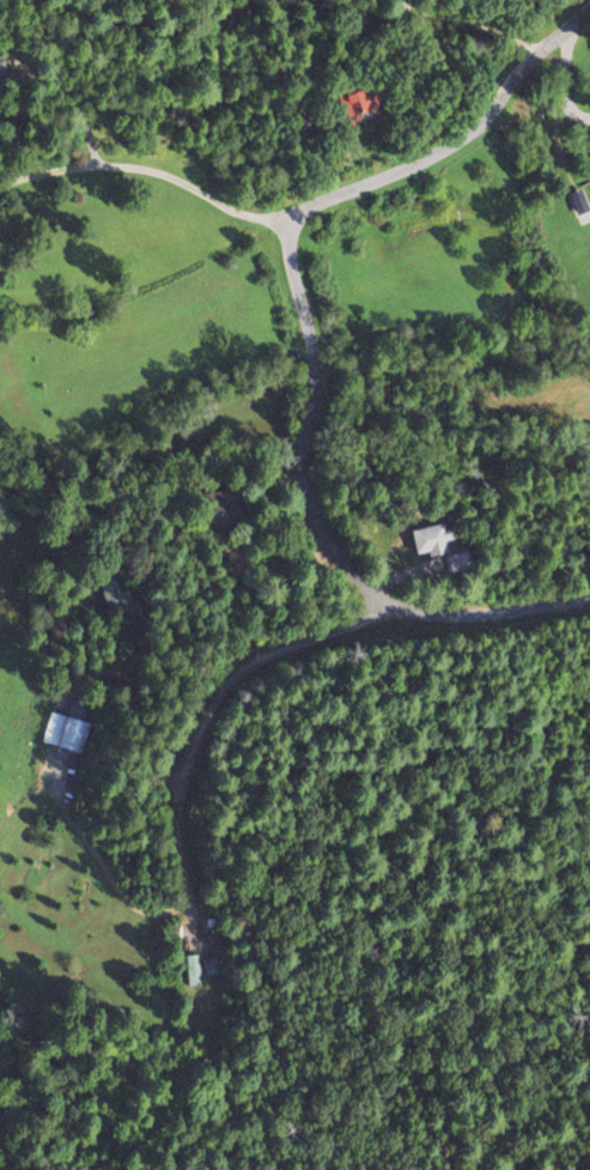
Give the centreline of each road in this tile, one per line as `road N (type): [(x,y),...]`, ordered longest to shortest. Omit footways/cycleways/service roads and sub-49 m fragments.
road 1 (residential): [(292,225),(290,266),(318,370),(305,486),(314,521),(334,551),(400,606),(507,608),(589,597)]
road 2 (residential): [(292,225),(315,204),(466,133),(509,85)]
road 3 (residential): [(267,0),(193,17),(97,0)]
road 4 (residential): [(545,48),(422,0)]

